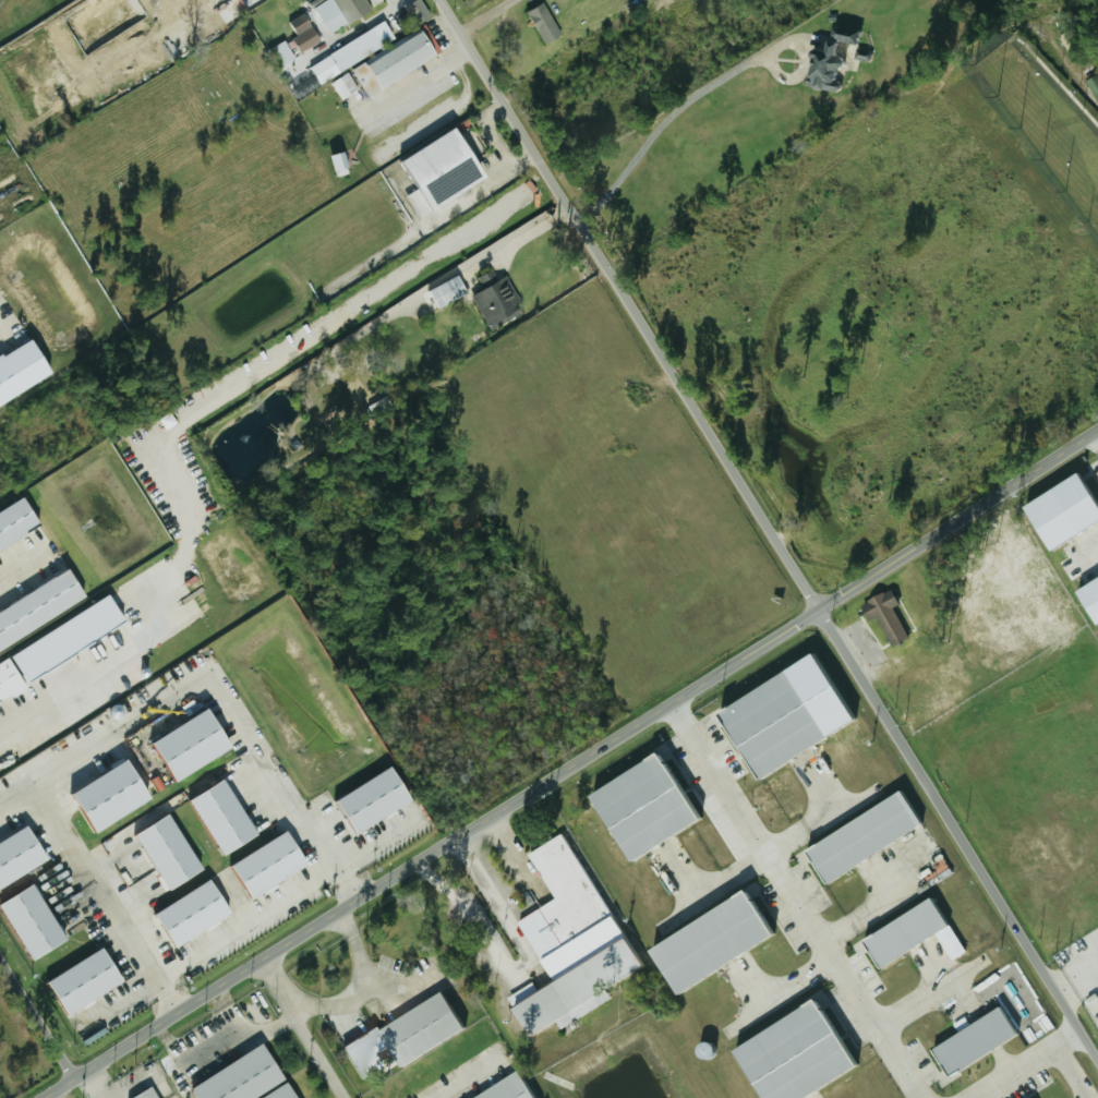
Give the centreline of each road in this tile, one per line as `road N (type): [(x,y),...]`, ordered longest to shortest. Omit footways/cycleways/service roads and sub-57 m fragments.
road 1 (residential): [(1097,1066),(445,0)]
road 2 (tertiary): [(47,1097),(1097,429)]
road 3 (residential): [(81,1076),(0,952)]

